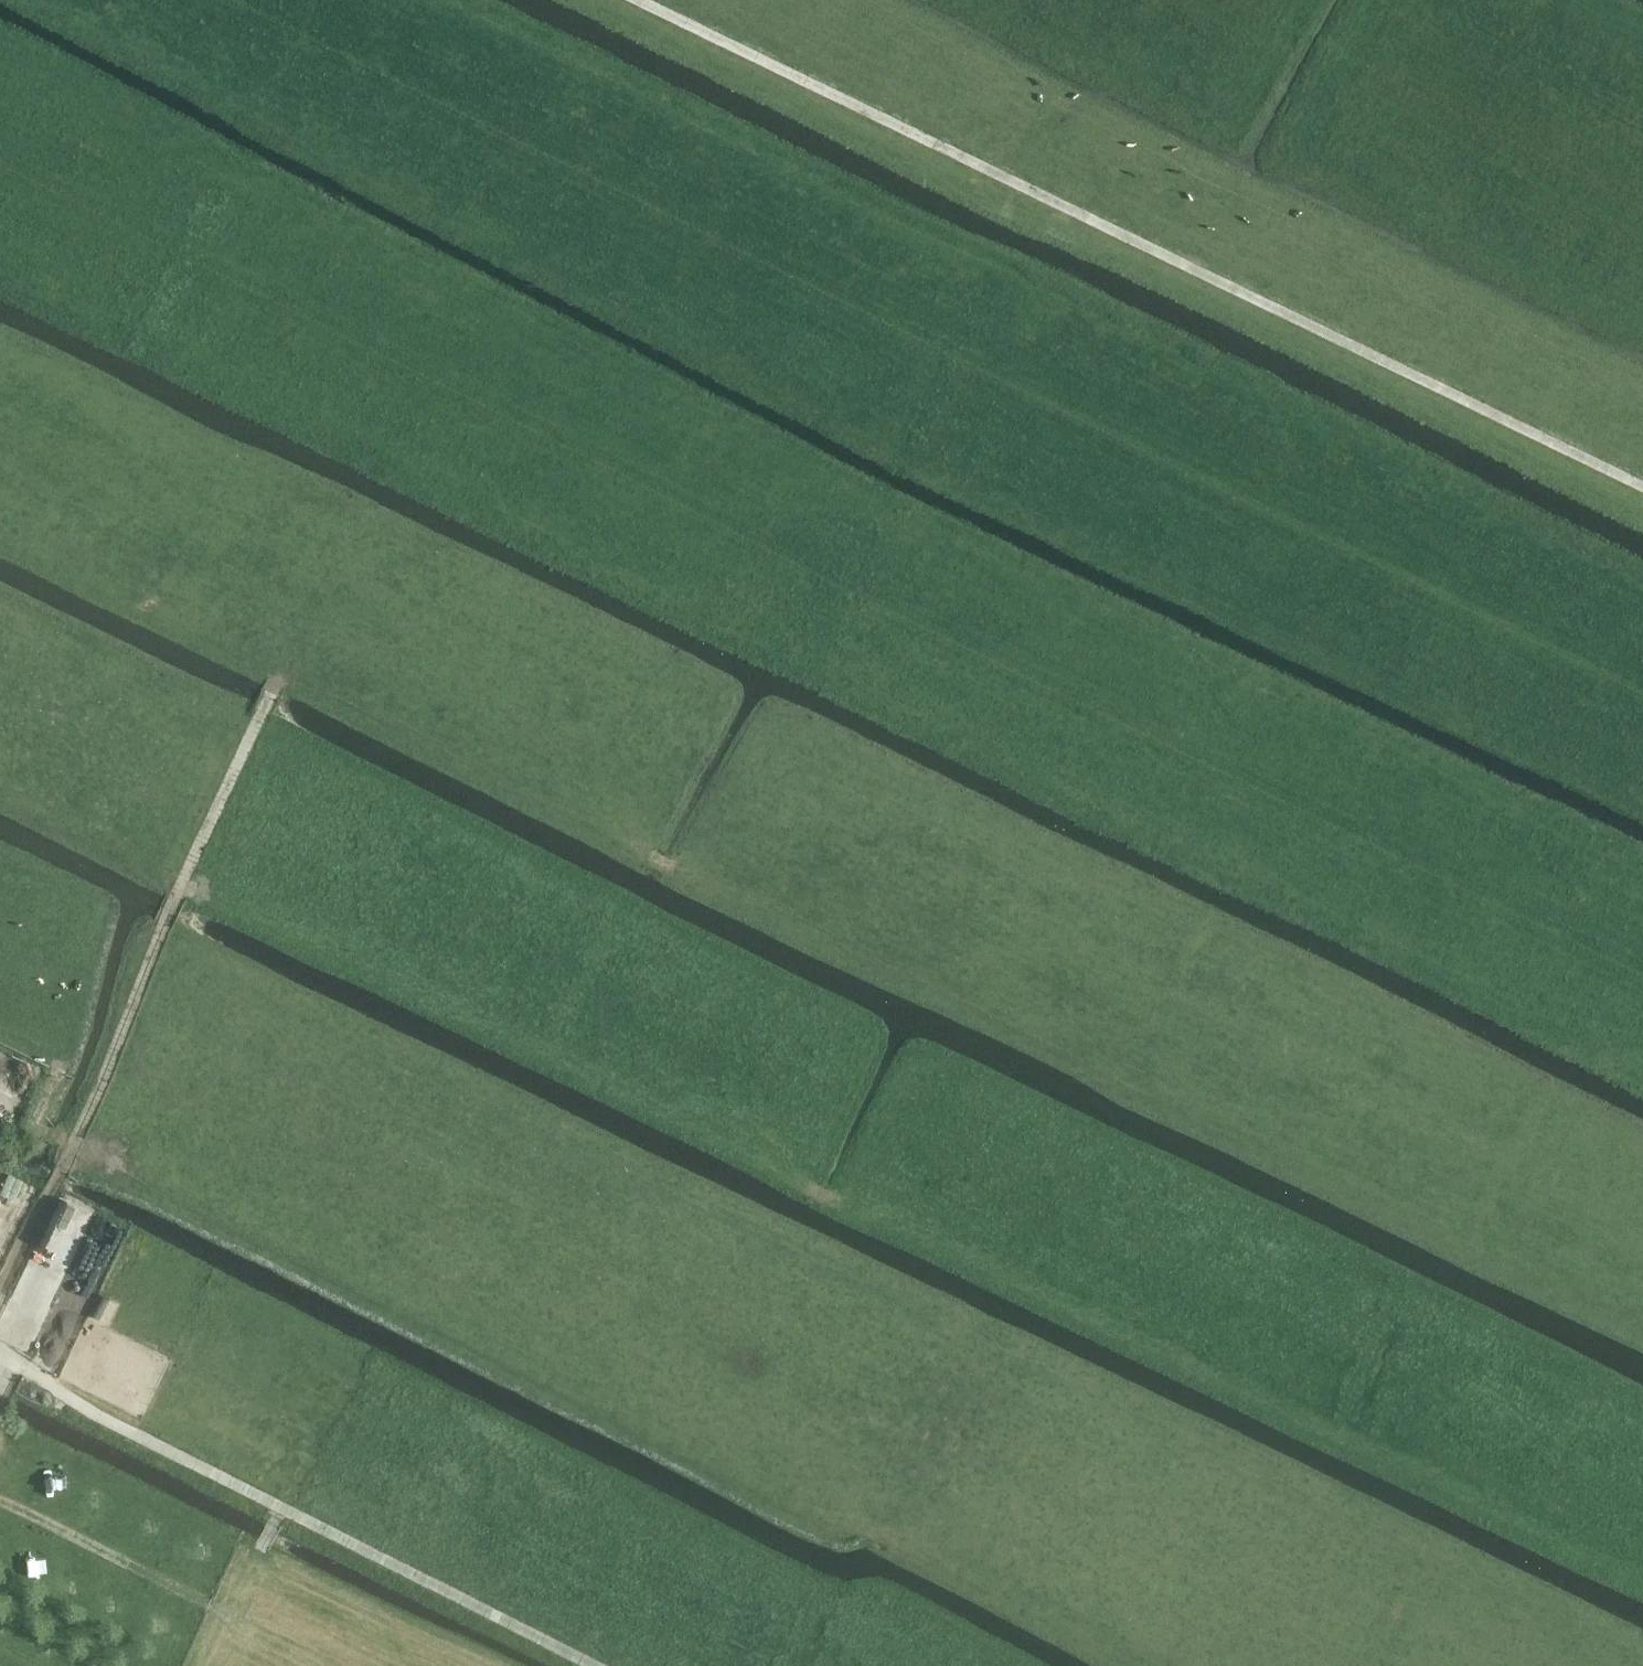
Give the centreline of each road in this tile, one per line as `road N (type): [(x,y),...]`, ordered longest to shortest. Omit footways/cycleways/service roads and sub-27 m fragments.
road 1 (track): [(639,0),(1642,485)]
road 2 (track): [(0,1286),(82,1125),(171,904),(281,672)]
road 3 (track): [(592,1665),(283,1508),(261,1551)]
road 4 (track): [(283,1508),(82,1408),(0,1356)]

